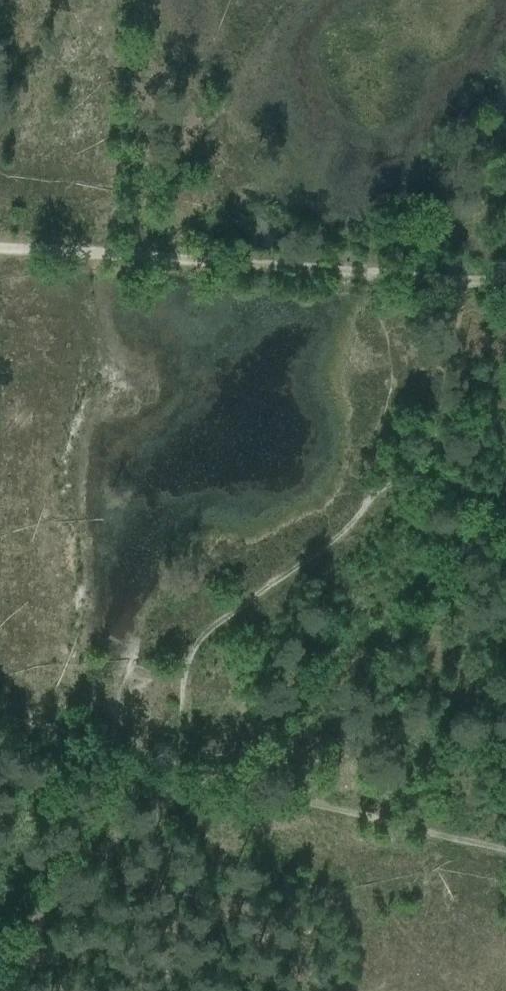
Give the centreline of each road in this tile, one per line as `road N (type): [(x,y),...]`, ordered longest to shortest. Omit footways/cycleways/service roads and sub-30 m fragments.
road 1 (track): [(0,251),(505,285)]

